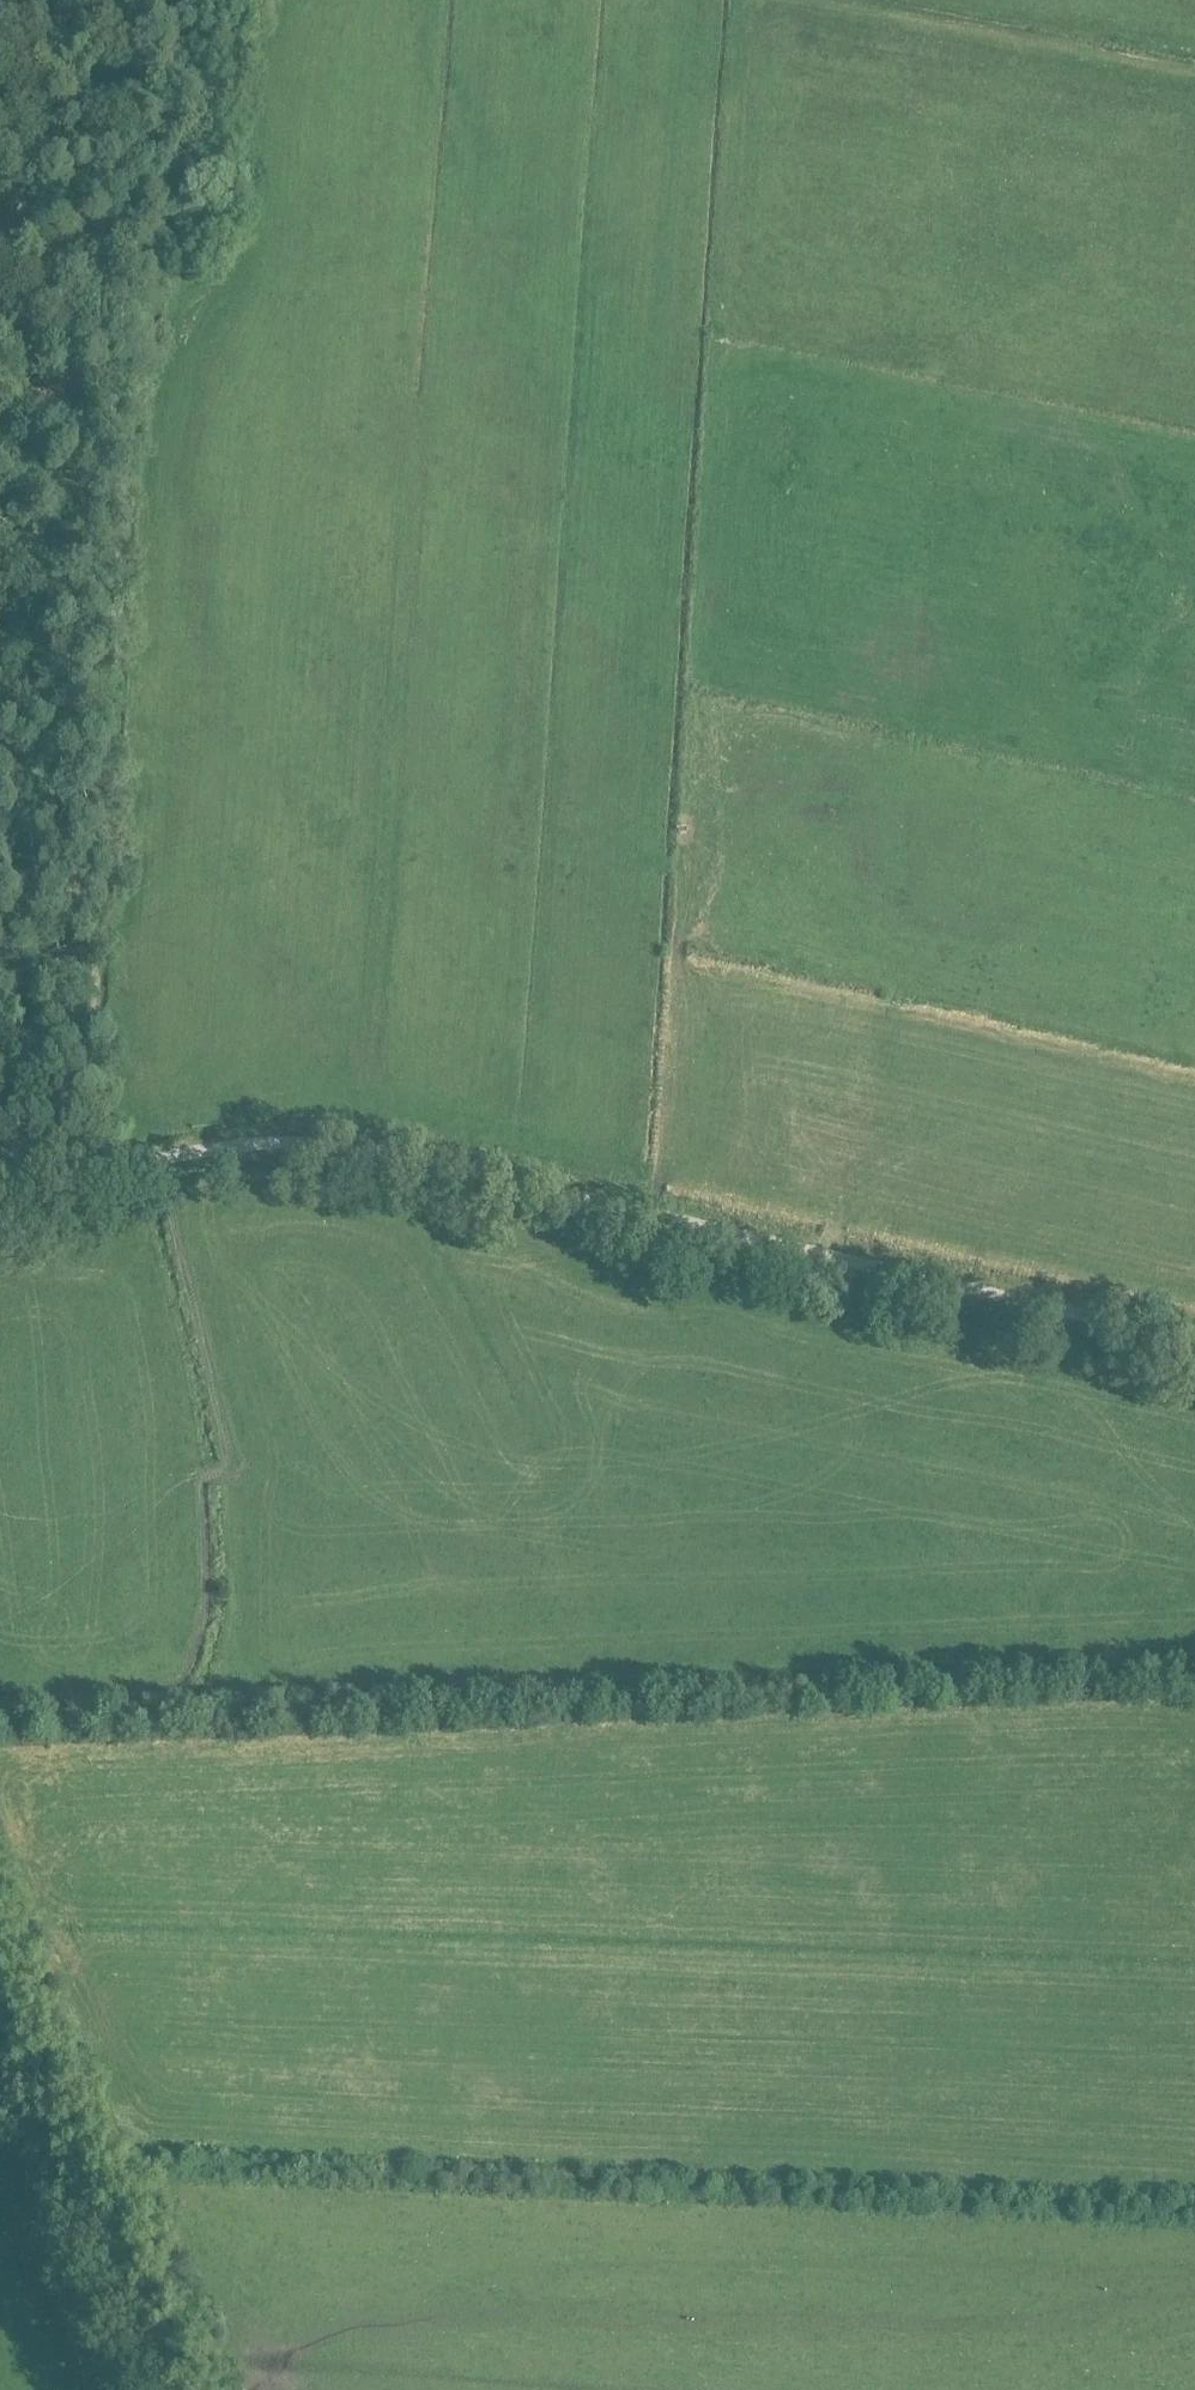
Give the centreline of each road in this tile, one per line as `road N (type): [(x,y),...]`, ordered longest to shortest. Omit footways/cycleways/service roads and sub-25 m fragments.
road 1 (track): [(1194,1343),(343,1139),(263,1141),(0,1186)]
road 2 (track): [(0,571),(53,0)]
road 3 (track): [(263,1141),(269,1177),(182,1193),(169,1206),(231,1462),(224,1472),(190,1477)]
road 4 (track): [(0,1998),(178,2389)]

